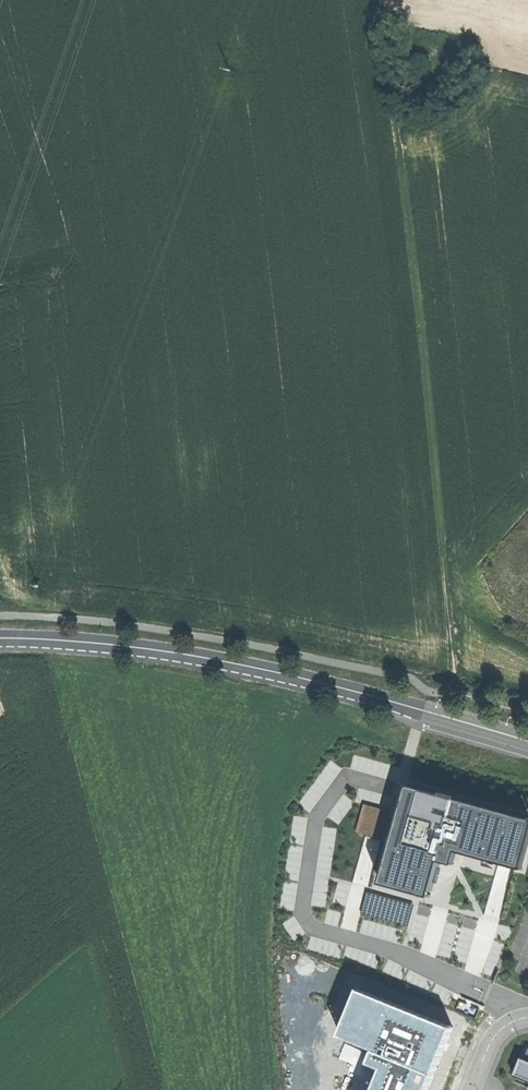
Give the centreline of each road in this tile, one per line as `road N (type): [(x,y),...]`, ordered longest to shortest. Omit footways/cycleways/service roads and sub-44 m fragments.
road 1 (track): [(452,692),(457,669),(419,272),(378,0)]
road 2 (tertiary): [(0,639),(249,665),(527,740)]

